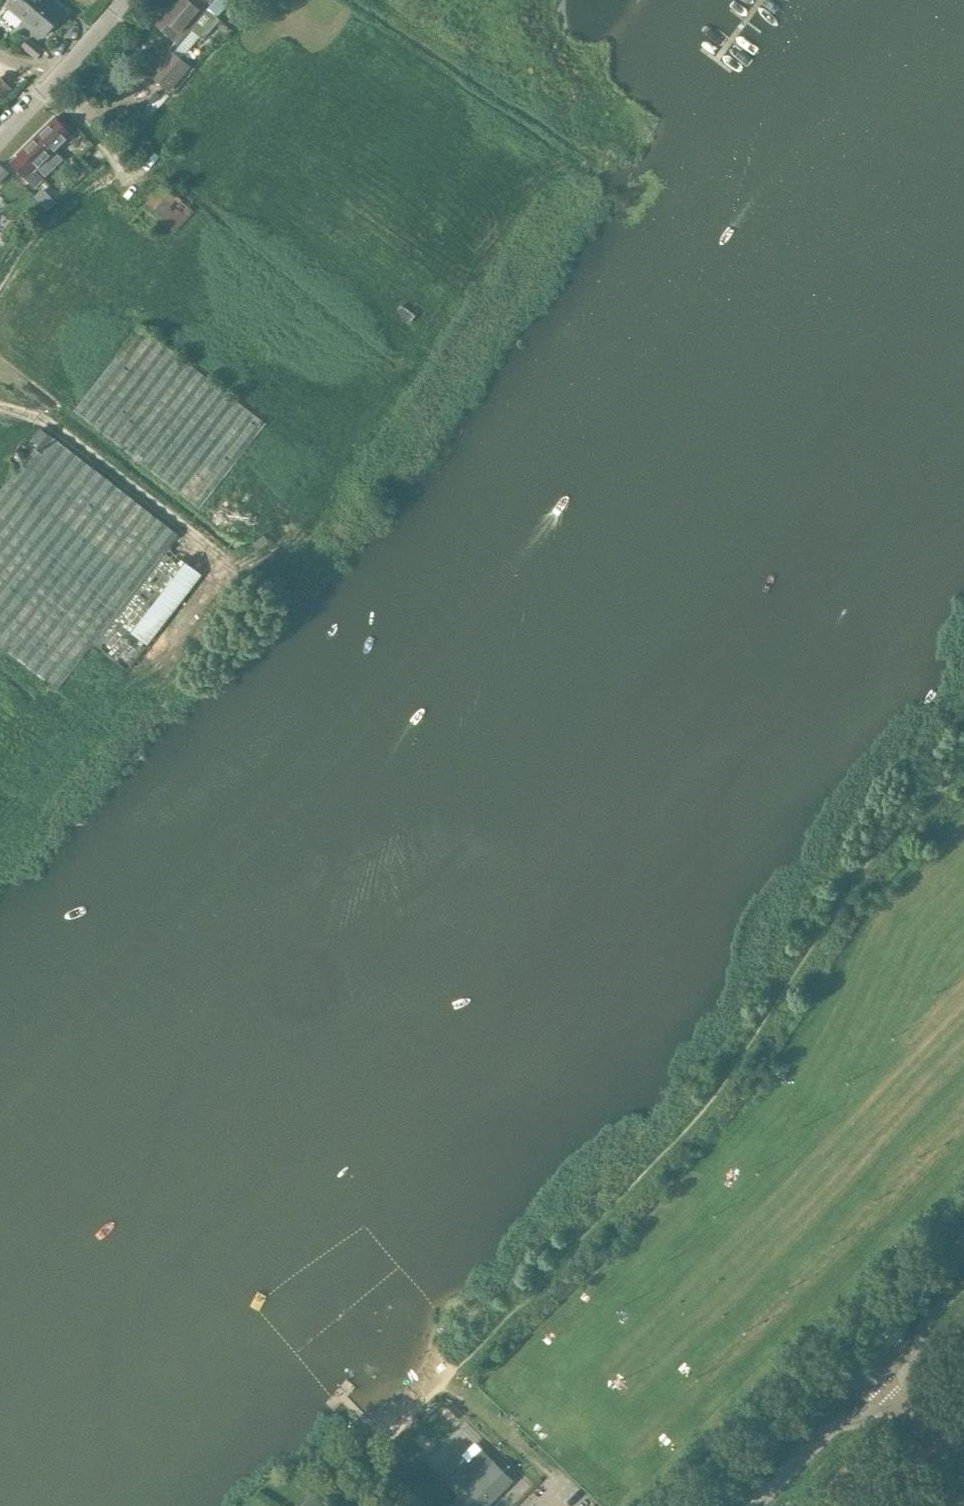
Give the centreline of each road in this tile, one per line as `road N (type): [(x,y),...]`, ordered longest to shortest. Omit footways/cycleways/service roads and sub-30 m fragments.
road 1 (track): [(273,546),(234,562),(213,552),(60,429),(0,406)]
road 2 (secondary): [(705,1505),(849,1361)]
road 3 (tertiary): [(0,136),(118,0)]
road 4 (secondary): [(849,1361),(963,1244)]
road 5 (unclassified): [(963,1463),(849,1361)]

